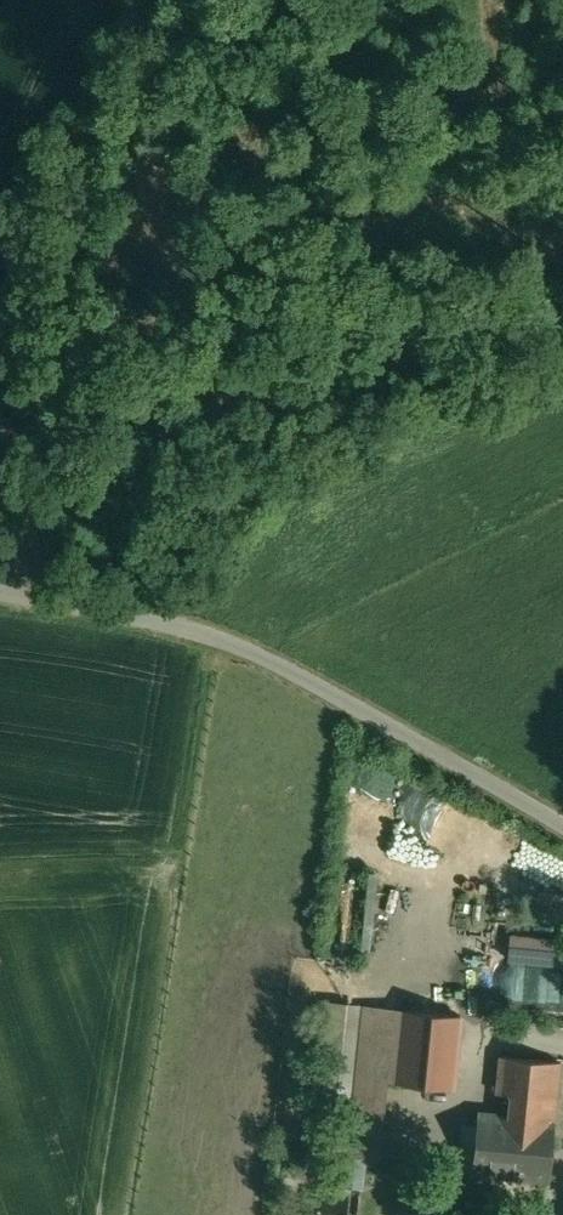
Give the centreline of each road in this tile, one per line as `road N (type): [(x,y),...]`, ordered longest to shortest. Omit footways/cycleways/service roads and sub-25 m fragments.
road 1 (unclassified): [(562,814),(278,647),(198,613),(0,580)]

